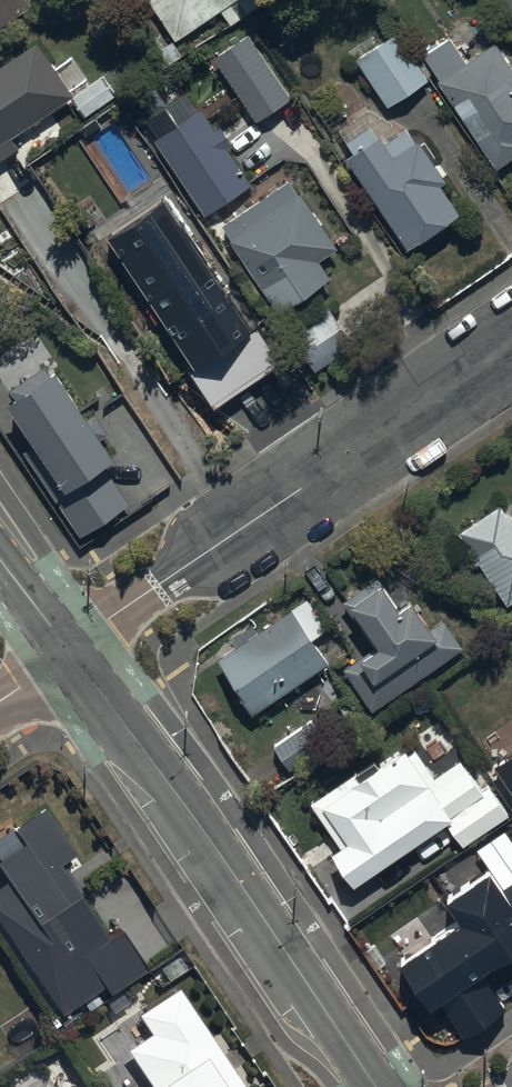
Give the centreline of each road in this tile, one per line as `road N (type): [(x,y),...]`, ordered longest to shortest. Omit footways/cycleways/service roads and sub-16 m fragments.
road 1 (residential): [(70,651),(511,345)]
road 2 (tertiary): [(376,1086),(168,779),(70,651)]

